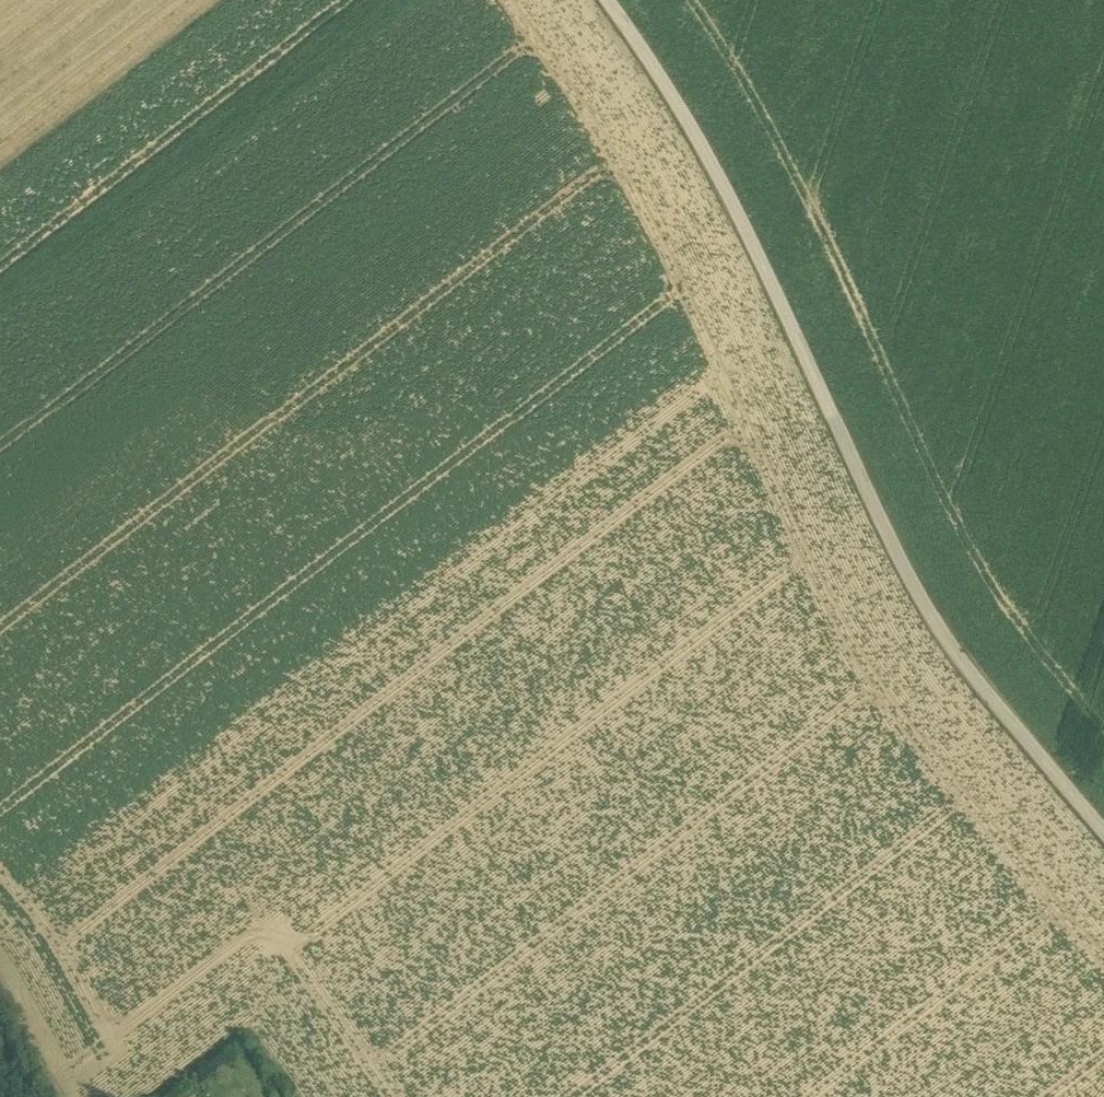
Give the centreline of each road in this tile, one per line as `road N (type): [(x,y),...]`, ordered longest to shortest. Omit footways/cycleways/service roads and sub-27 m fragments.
road 1 (track): [(609,0),(686,113),(769,271),(903,564),(949,641),(1103,822)]

